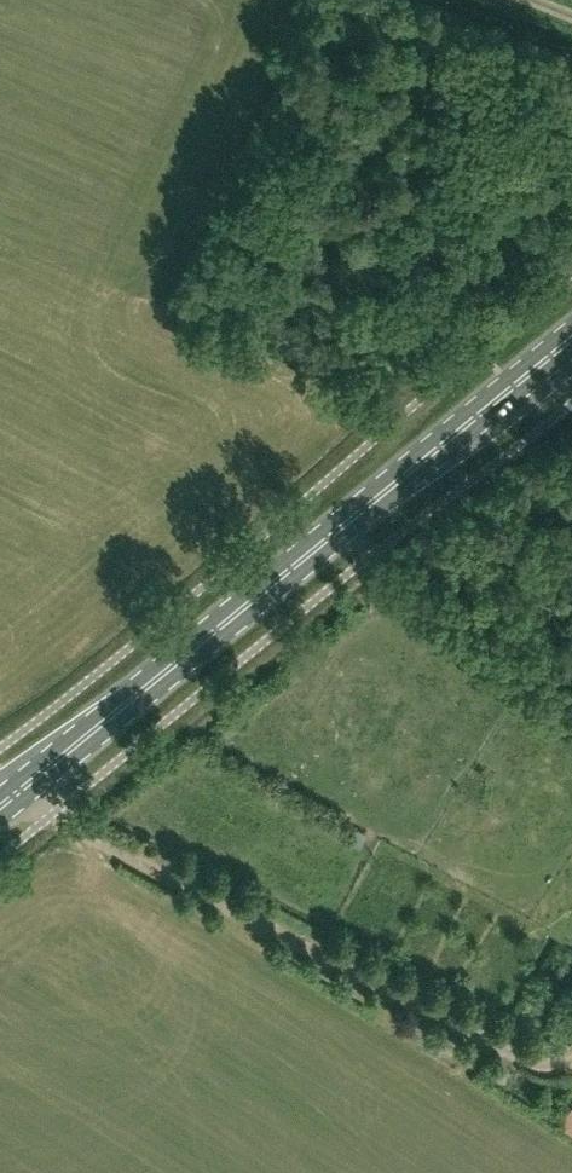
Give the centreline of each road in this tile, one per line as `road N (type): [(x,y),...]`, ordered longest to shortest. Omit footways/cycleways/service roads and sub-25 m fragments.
road 1 (primary): [(0,806),(571,337)]

